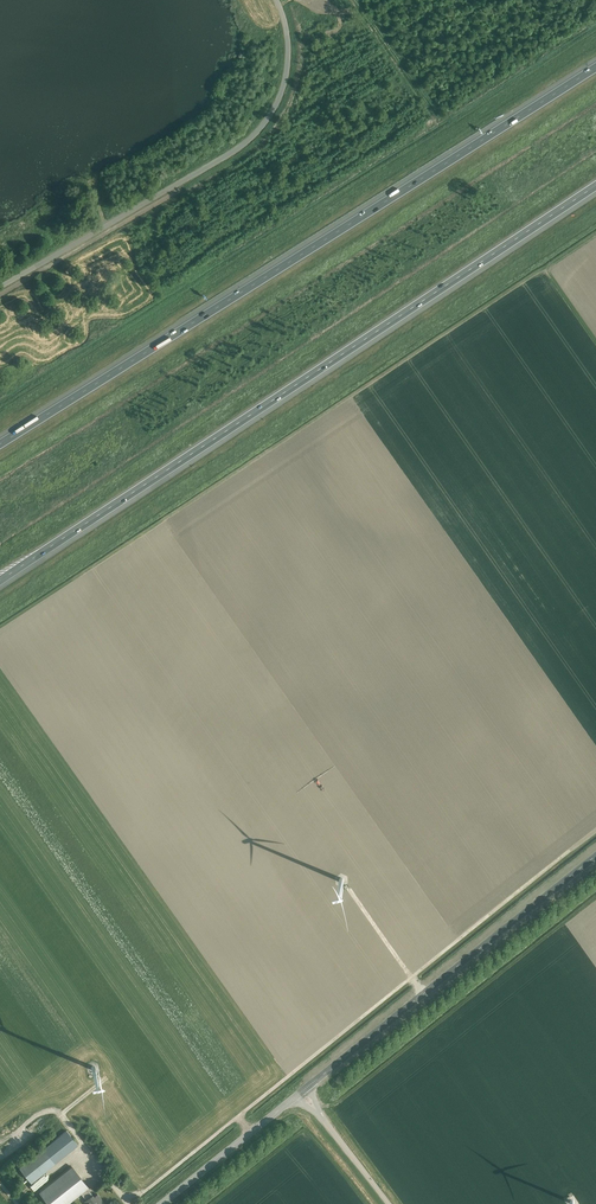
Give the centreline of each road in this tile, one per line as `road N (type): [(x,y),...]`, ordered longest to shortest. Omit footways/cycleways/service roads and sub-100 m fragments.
road 1 (motorway): [(0,580),(595,186)]
road 2 (motorway): [(595,60),(0,440)]
road 3 (tertiary): [(0,288),(255,133),(279,96),(287,65),(276,0)]
road 4 (unclassified): [(302,1091),(595,856)]
road 5 (unclassified): [(161,1203),(302,1091)]
road 6 (unclassified): [(388,1203),(302,1091)]

